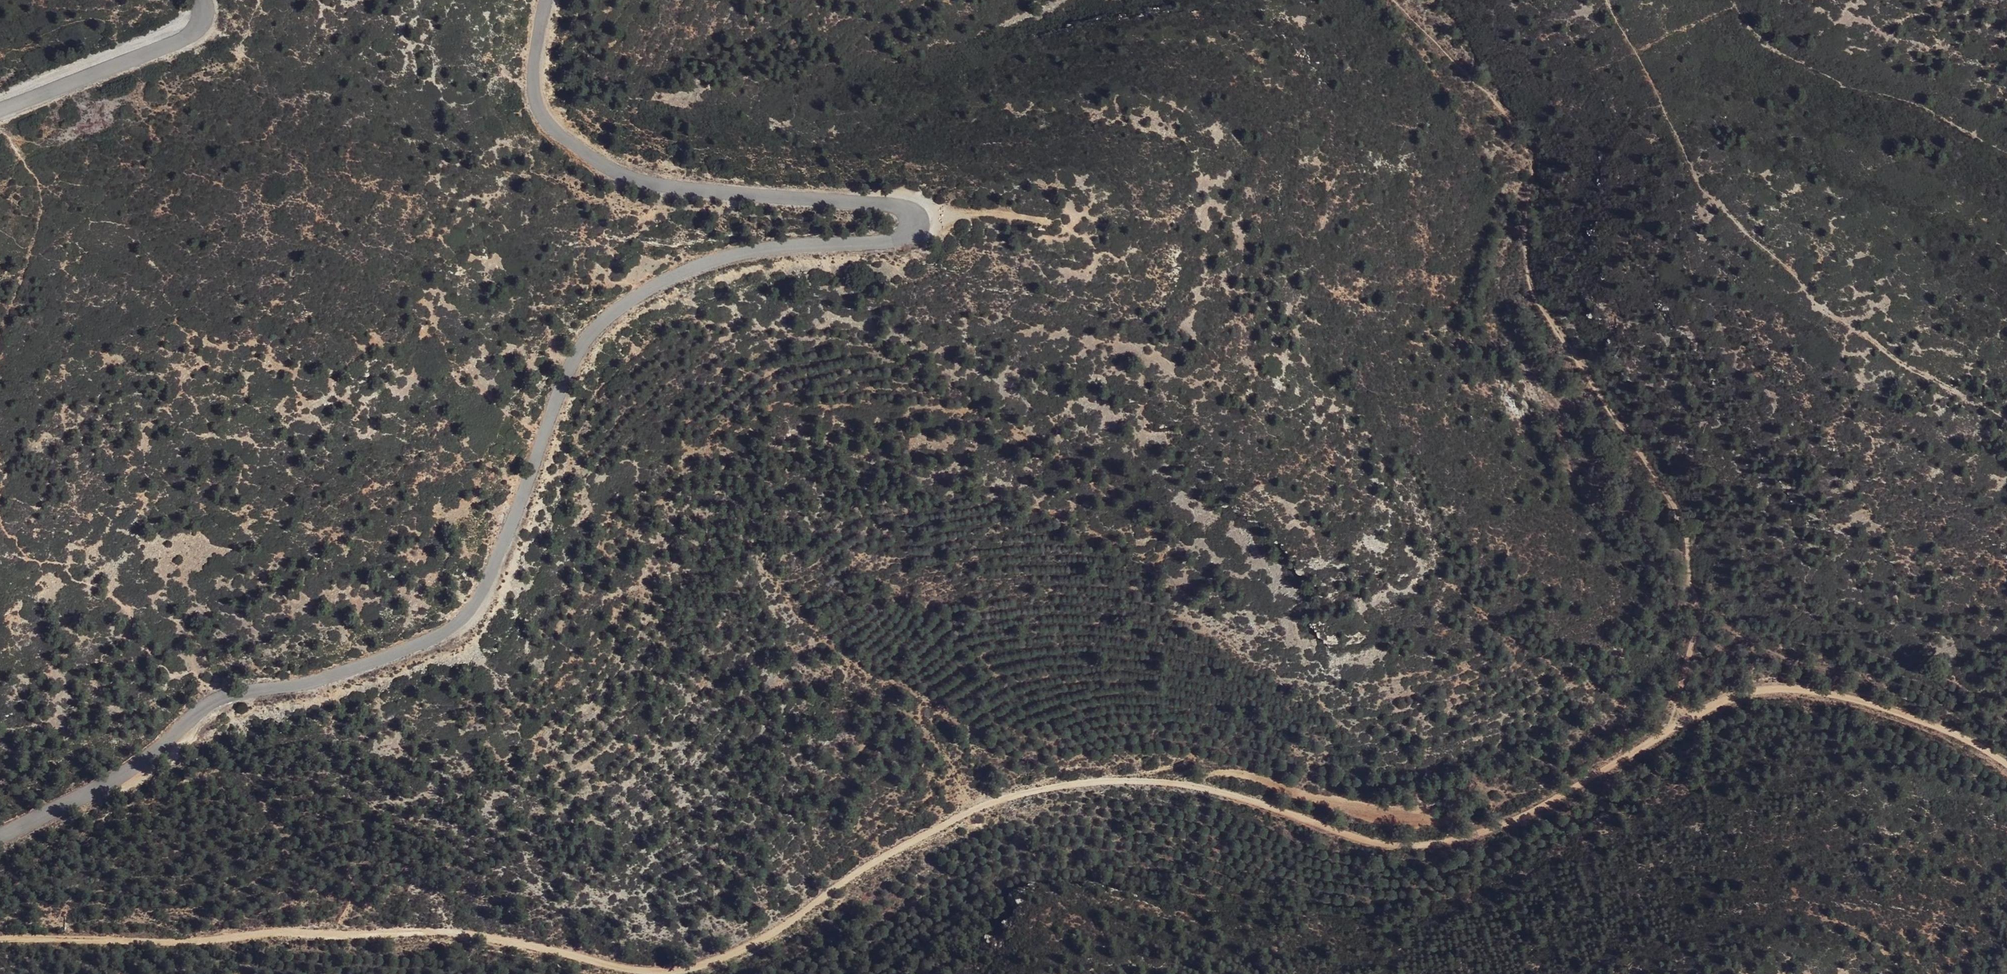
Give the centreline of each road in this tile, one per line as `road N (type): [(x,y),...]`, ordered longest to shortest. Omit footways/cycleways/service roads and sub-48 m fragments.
road 1 (track): [(2006,761),(1817,688),(1717,698),(1501,828),(1408,847),(1177,781),(1037,789),(891,853),(712,962),(662,972),(449,932),(0,938)]
road 2 (unclassified): [(546,0),(532,71),(536,105),(602,165),(656,184),(901,205),(913,214),(910,230),(881,241),(731,255),(635,296),(598,325),(575,358),(495,566),(460,621),(334,674),(228,697),(124,772),(0,836)]
road 3 (track): [(1397,0),(1507,107),(1534,178),(1527,236),(1534,294),(1677,506),(1695,632),(1672,725)]
road 4 (unclassified): [(0,107),(186,34),(199,23),(201,0)]

